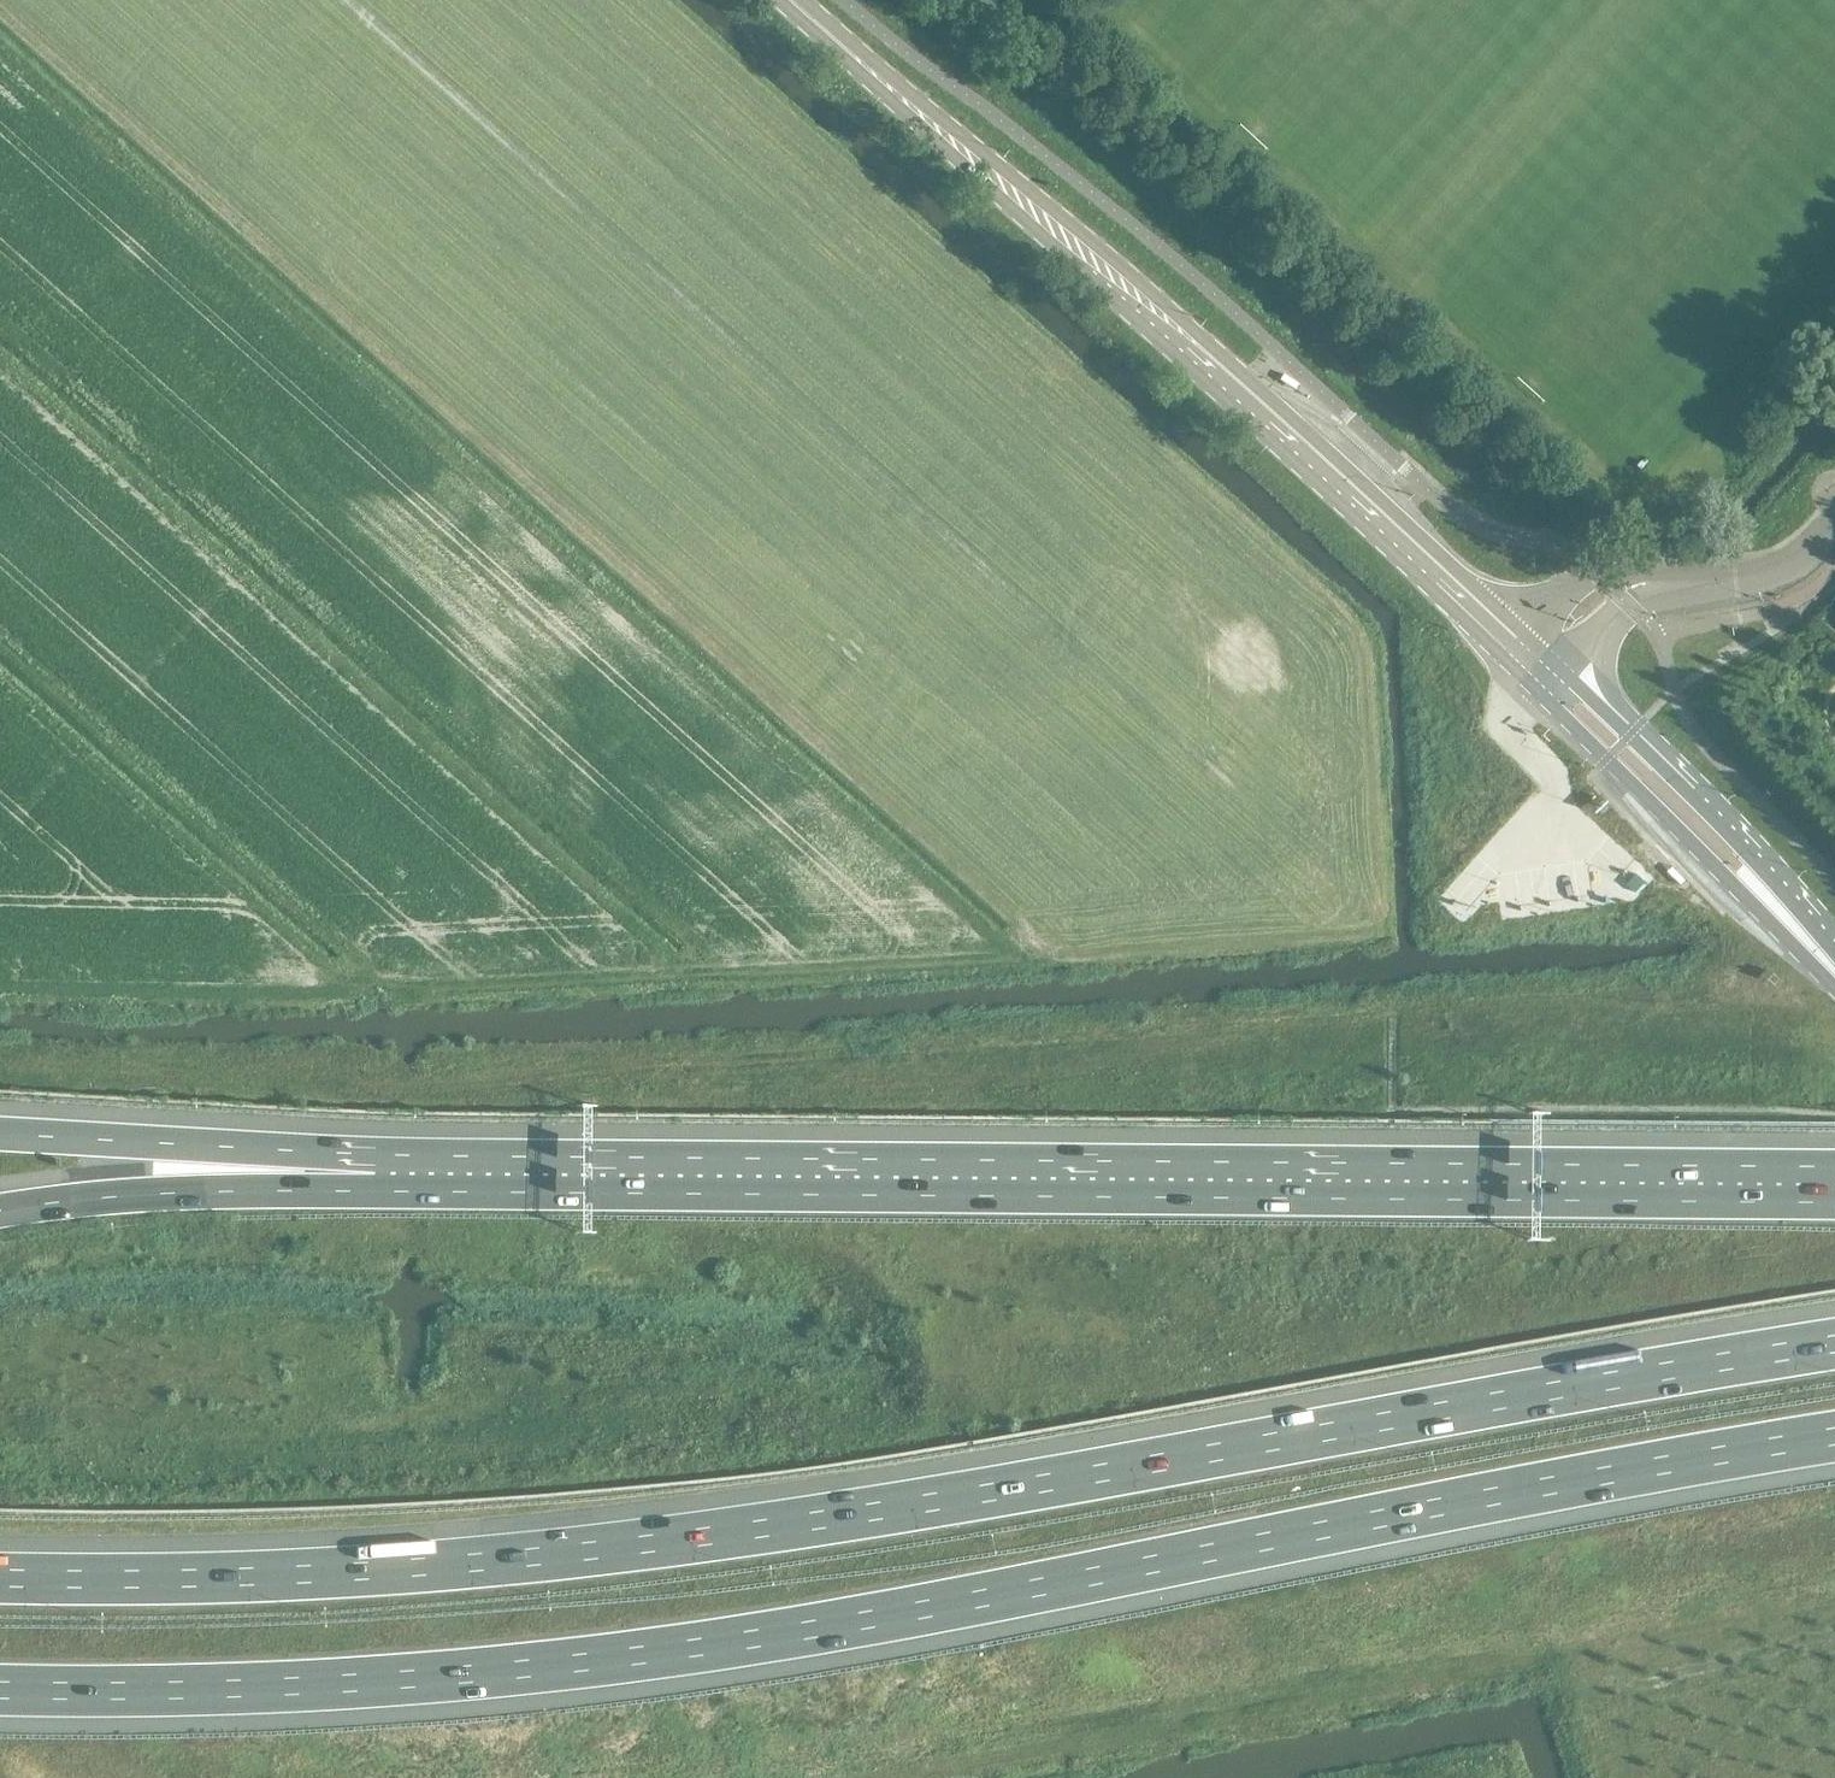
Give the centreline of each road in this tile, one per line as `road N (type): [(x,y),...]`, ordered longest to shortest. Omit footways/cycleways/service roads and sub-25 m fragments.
road 1 (motorway): [(0,1692),(190,1694),(458,1679),(679,1652),(1834,1443)]
road 2 (motorway): [(1834,1347),(652,1546),(429,1570),(0,1579)]
road 3 (motorway): [(1834,1185),(375,1173)]
road 4 (secondary): [(1516,645),(794,0)]
road 5 (secondary): [(1834,971),(1716,839),(1551,676)]
road 6 (motorway): [(375,1173),(152,1143),(0,1135)]
road 7 (motorway): [(375,1173),(0,1212)]
road 8 (unclassified): [(1765,572),(1606,581),(1548,609),(1516,645)]
road 9 (unclassified): [(1551,676),(1631,606),(1765,572)]

